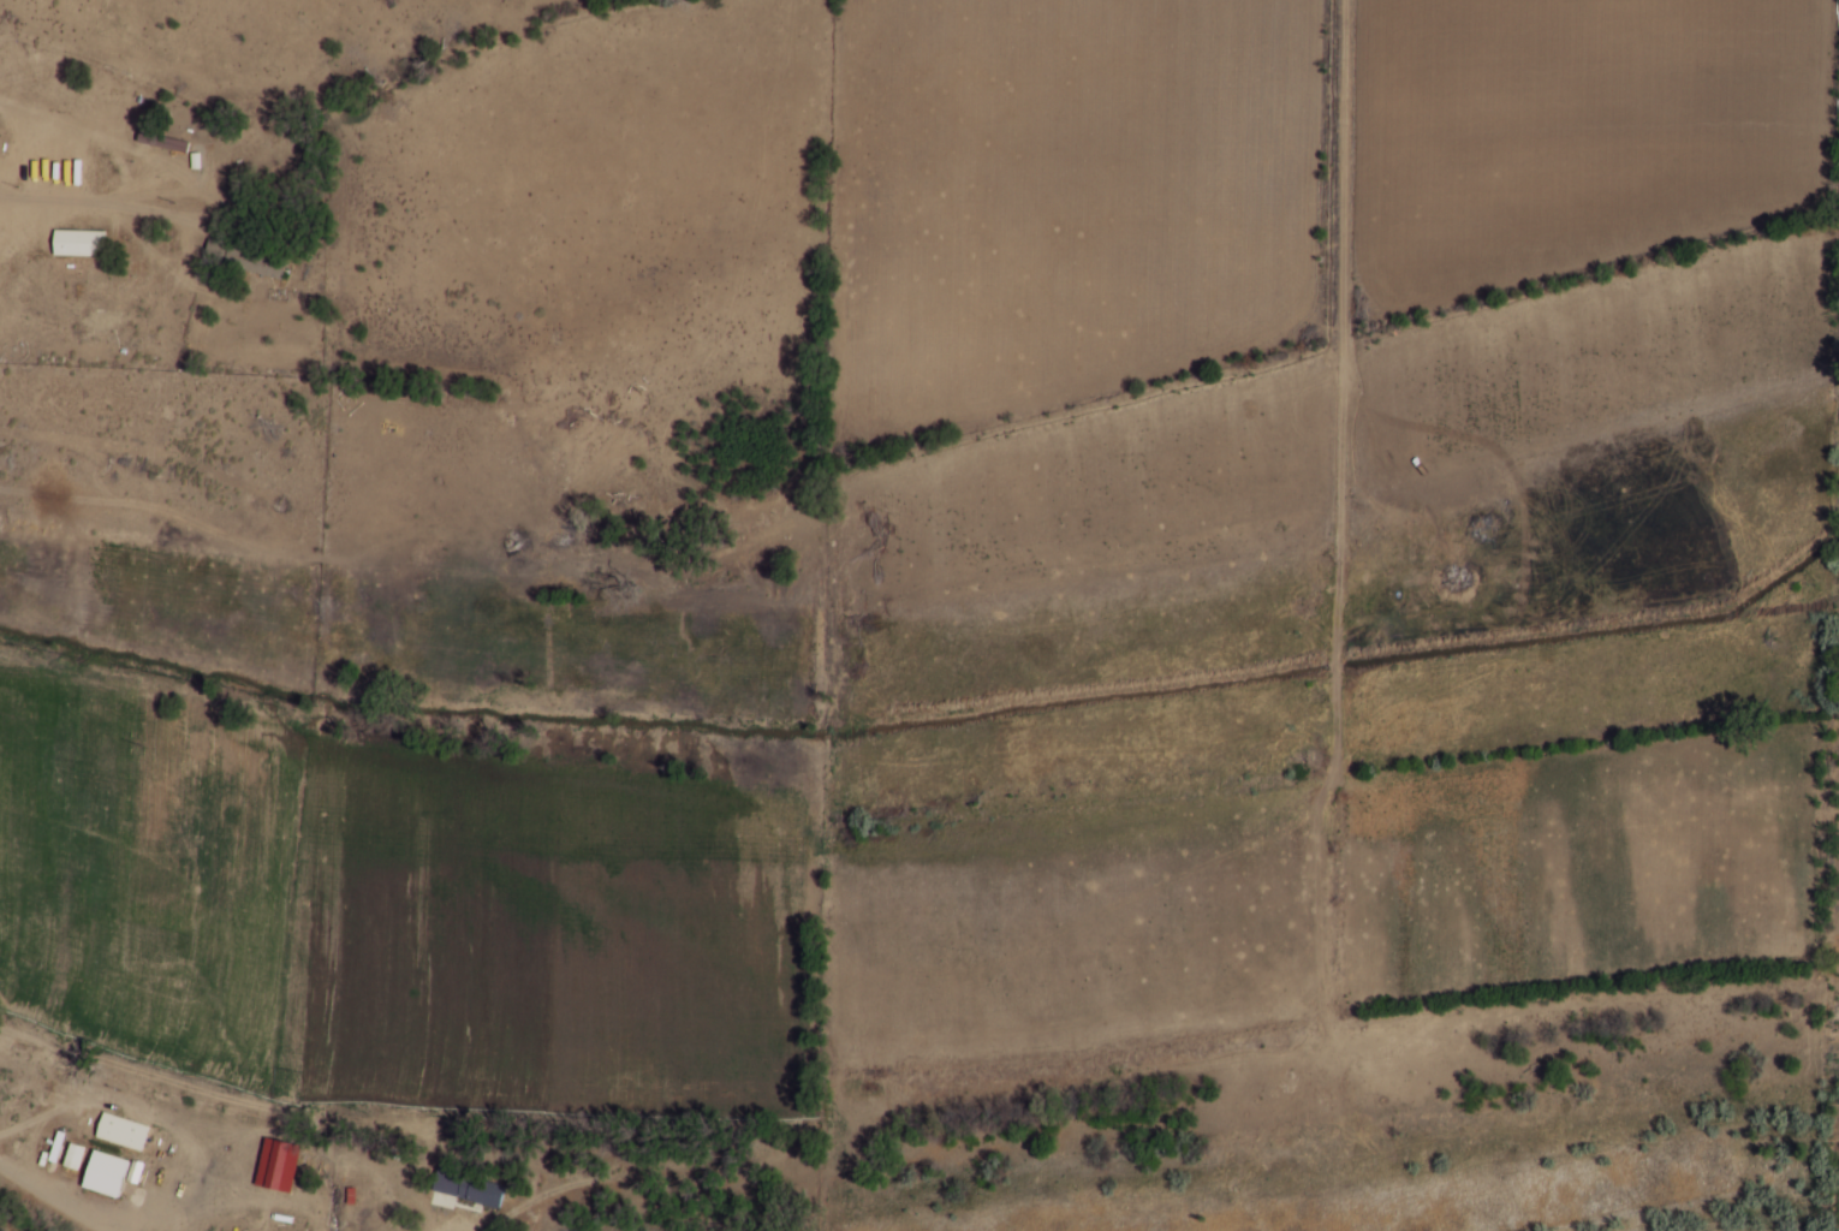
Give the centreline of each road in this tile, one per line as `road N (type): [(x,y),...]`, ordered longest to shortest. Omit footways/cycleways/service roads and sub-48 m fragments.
road 1 (residential): [(1348,0),(1333,1092)]

